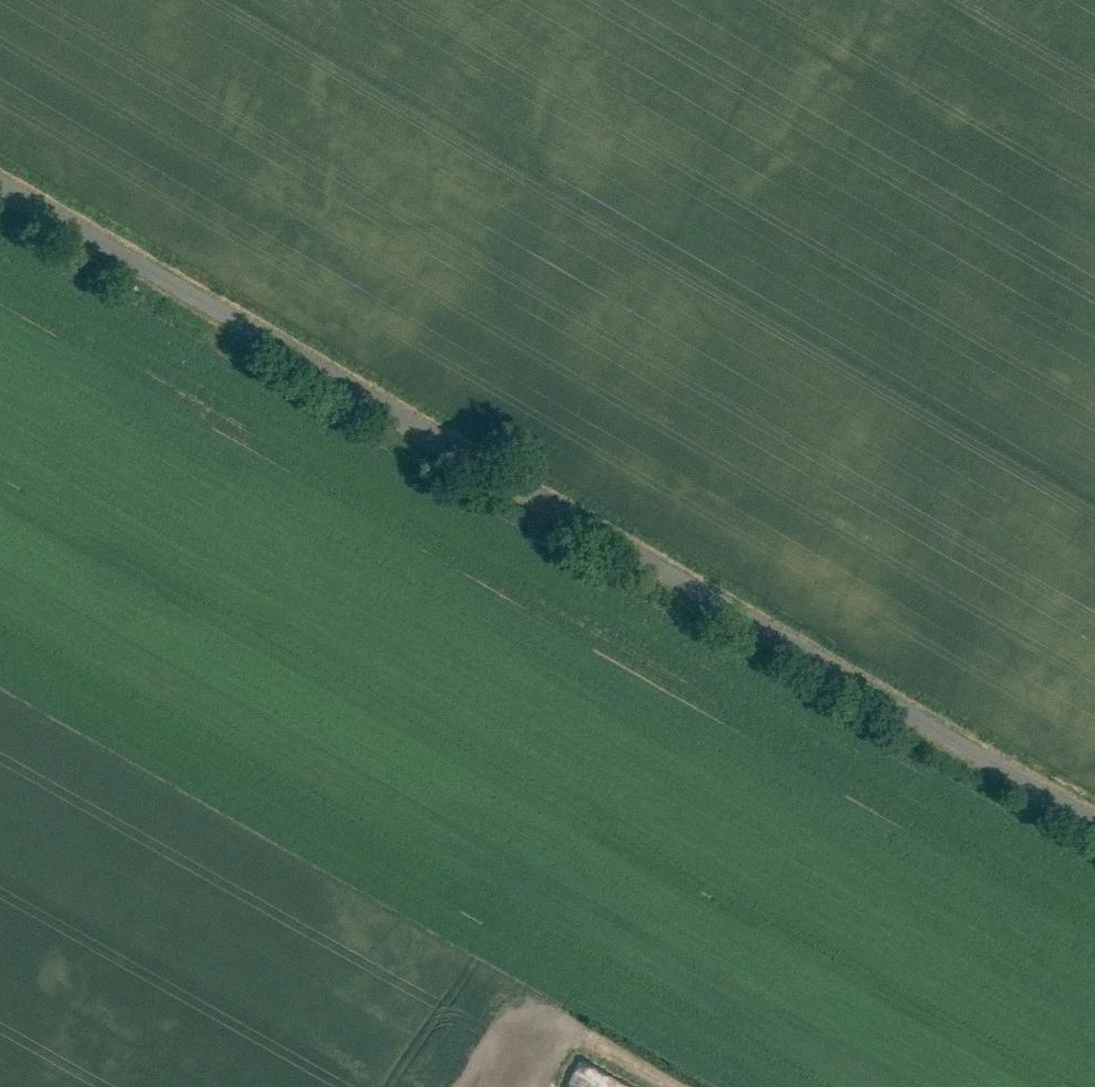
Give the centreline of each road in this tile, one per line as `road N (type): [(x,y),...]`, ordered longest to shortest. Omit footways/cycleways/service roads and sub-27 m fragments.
road 1 (unclassified): [(0,181),(1094,823)]

